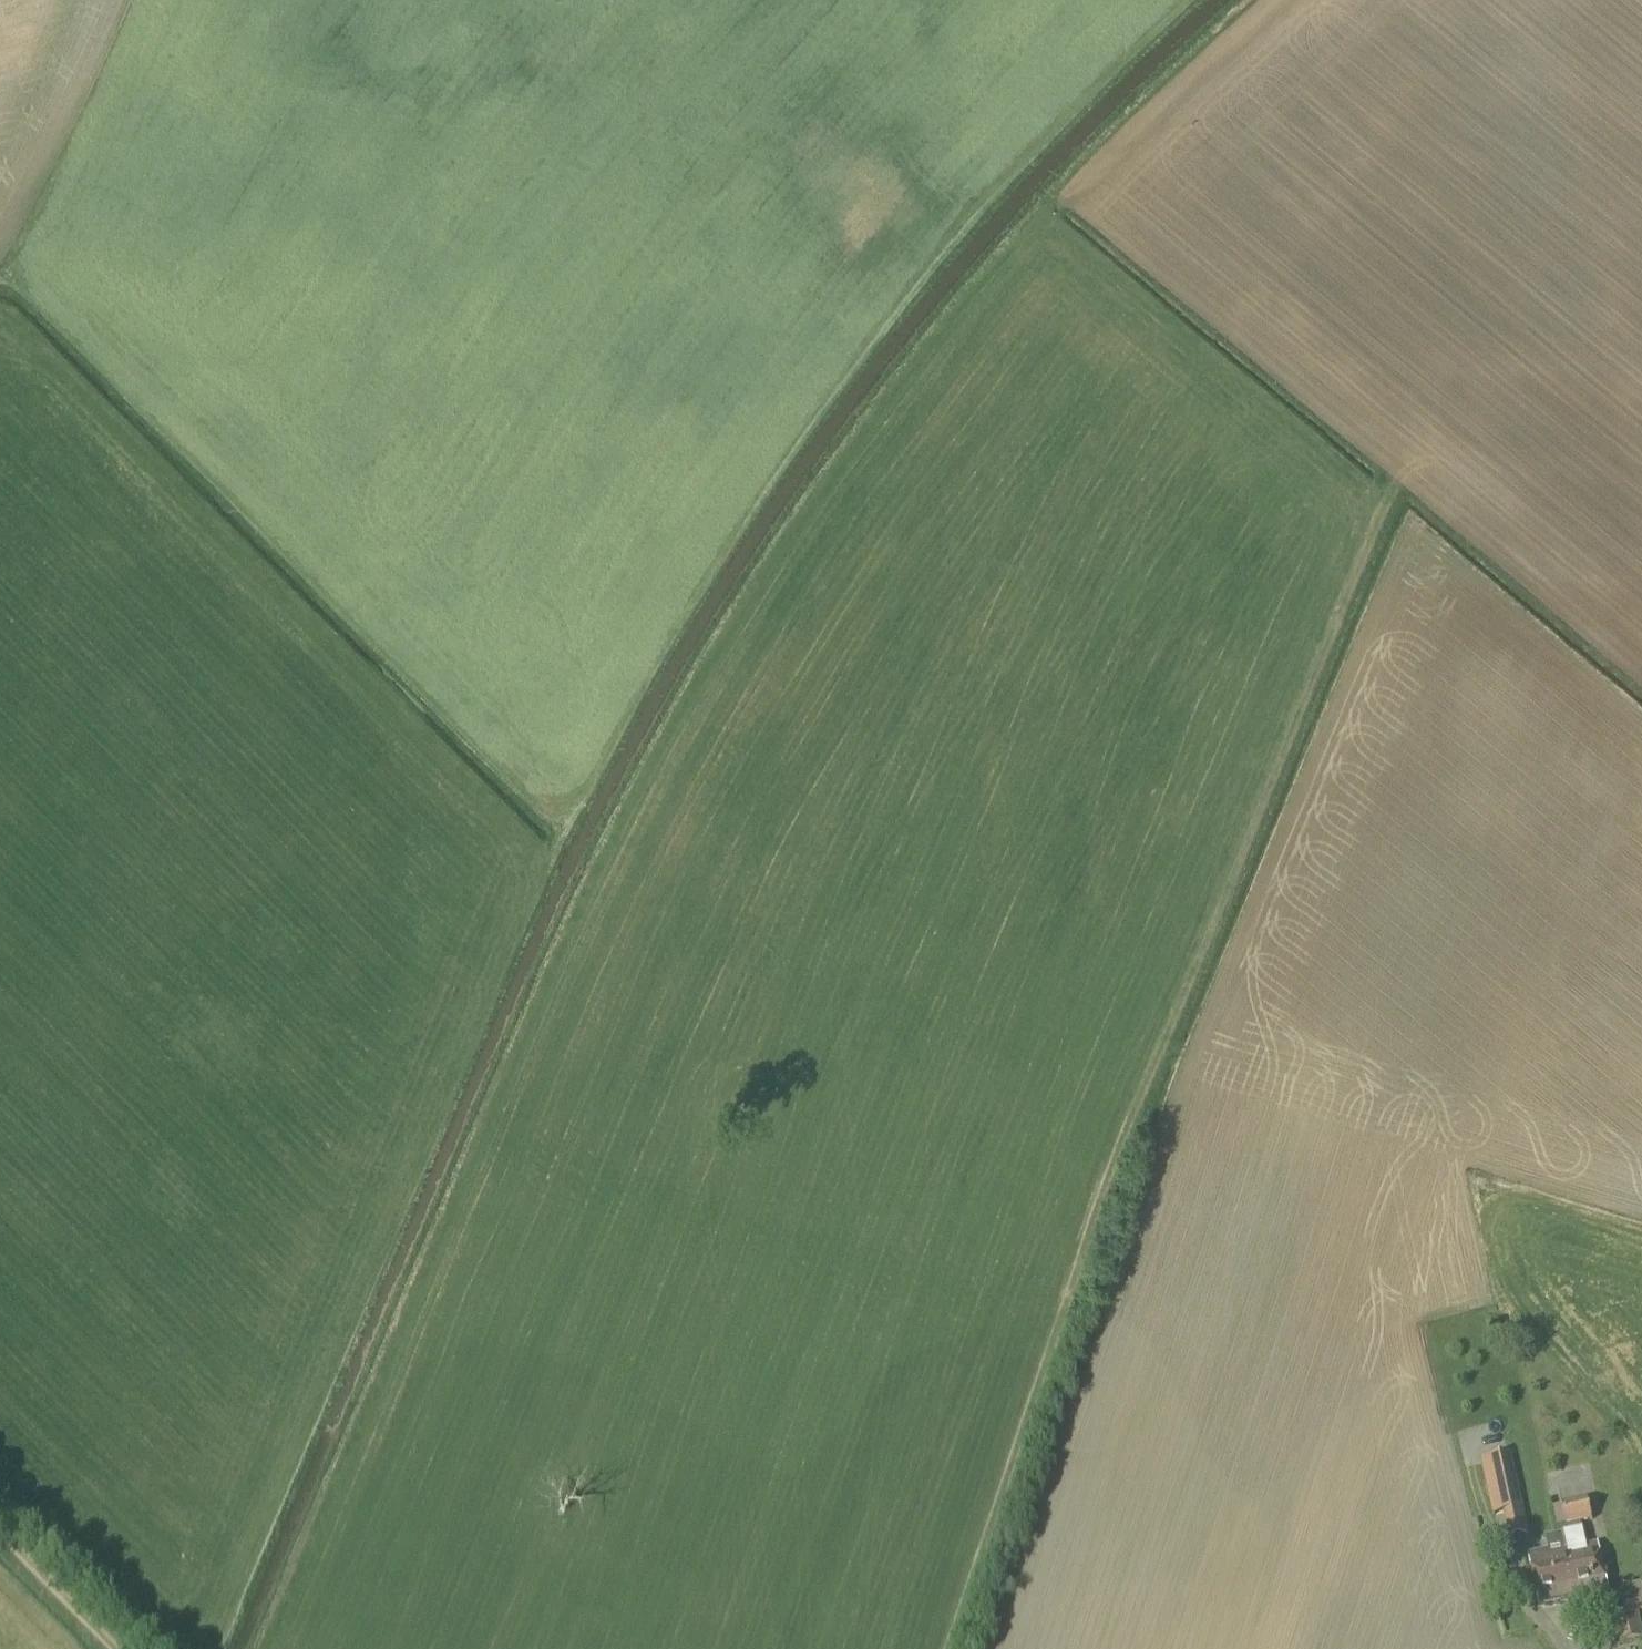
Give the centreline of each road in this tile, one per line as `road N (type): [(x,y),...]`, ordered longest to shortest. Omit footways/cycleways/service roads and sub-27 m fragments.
road 1 (track): [(116,1648),(0,1530)]

